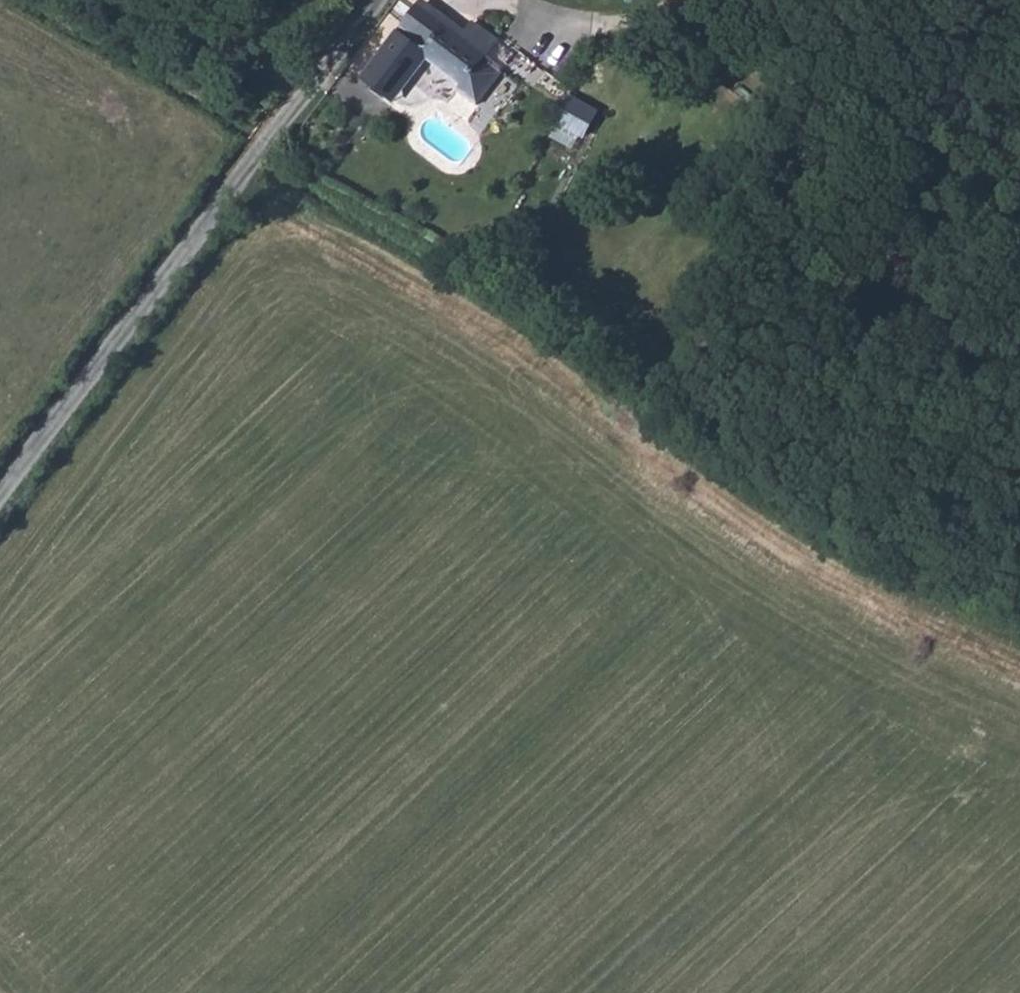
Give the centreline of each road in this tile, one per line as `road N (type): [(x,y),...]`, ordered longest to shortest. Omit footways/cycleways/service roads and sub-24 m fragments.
road 1 (unclassified): [(376,0),(0,497)]

